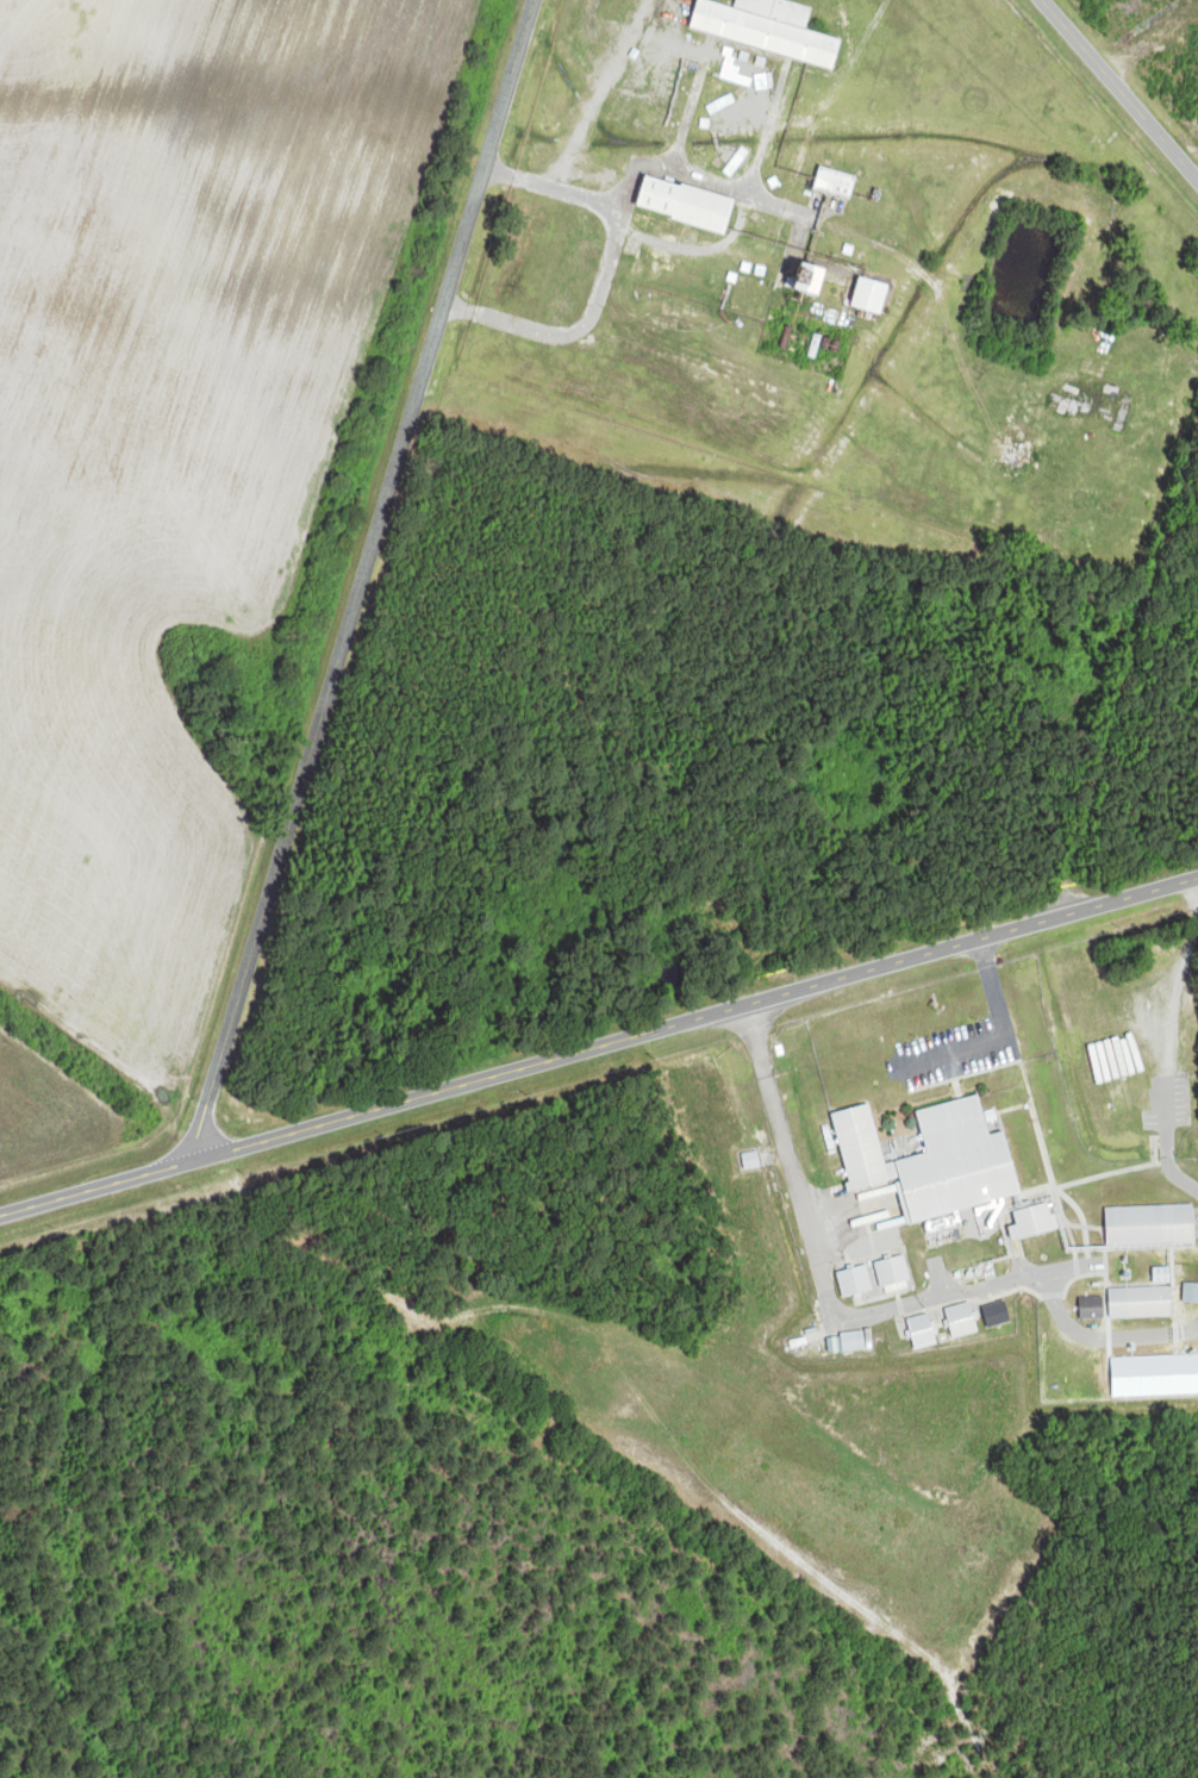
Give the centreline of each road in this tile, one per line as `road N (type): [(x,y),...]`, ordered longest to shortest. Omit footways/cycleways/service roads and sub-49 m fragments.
road 1 (residential): [(0,1216),(1197,879)]
road 2 (residential): [(189,1162),(536,0)]
road 3 (residential): [(1197,180),(1042,0)]

